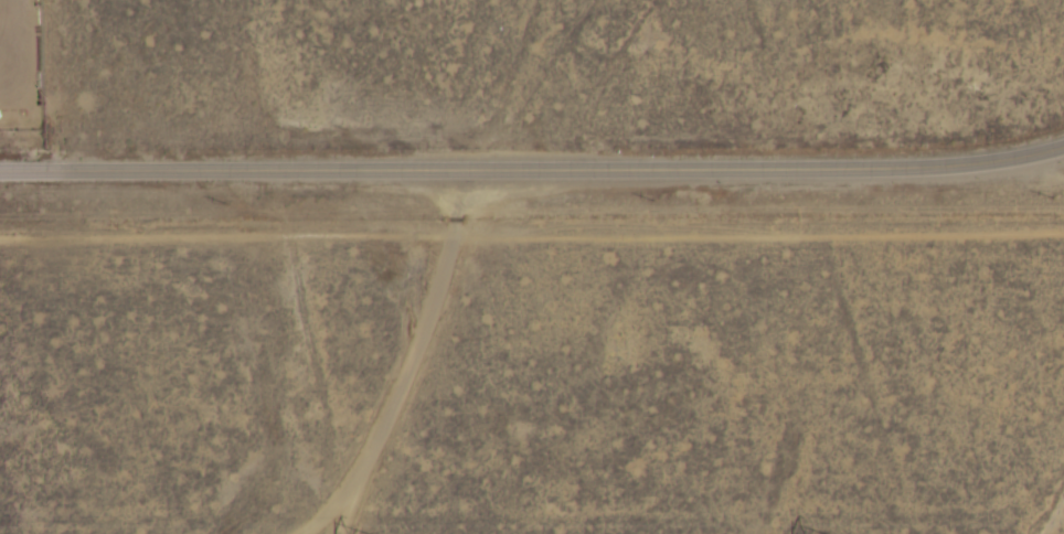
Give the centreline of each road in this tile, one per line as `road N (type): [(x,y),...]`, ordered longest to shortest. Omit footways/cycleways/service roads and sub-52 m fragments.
road 1 (secondary): [(1063,154),(1032,162),(0,176)]
road 2 (residential): [(368,466),(266,175)]

